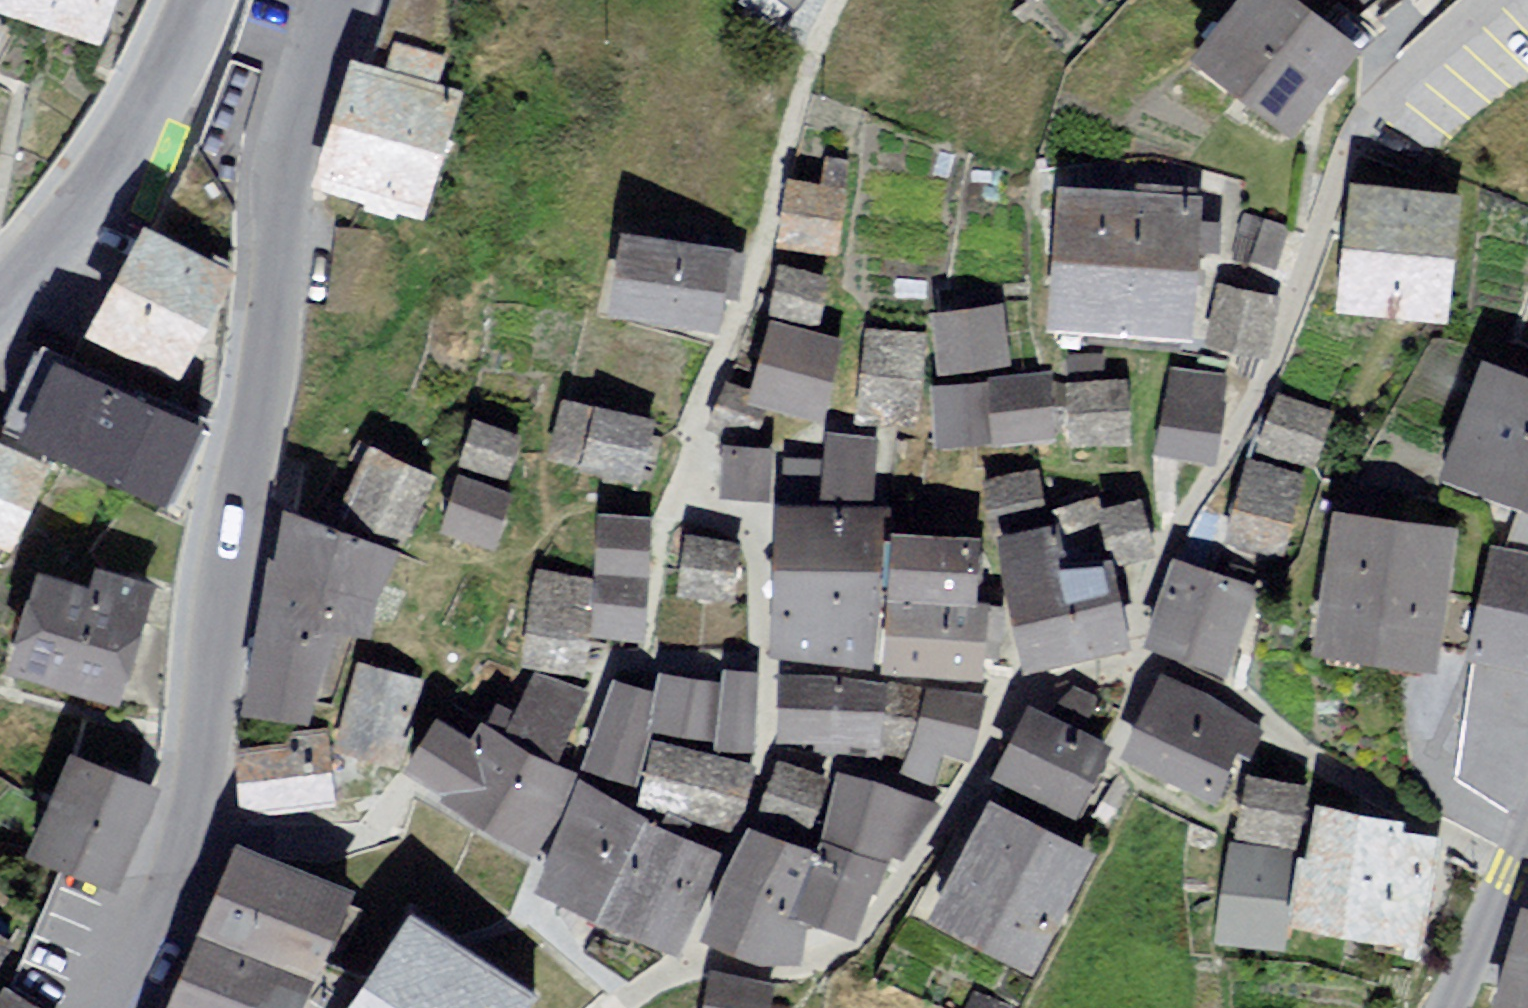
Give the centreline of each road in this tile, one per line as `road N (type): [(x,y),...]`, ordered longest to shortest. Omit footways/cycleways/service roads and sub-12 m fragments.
road 1 (residential): [(344,0),(286,155),(269,309),(222,516),(184,842),(99,1007)]
road 2 (tertiary): [(0,300),(45,254),(162,86),(198,0)]
road 3 (residential): [(1453,1007),(1527,838)]

